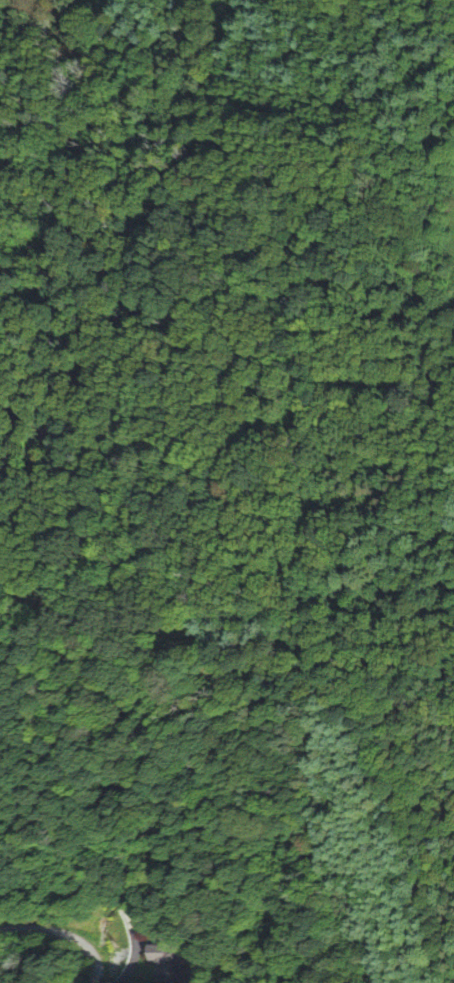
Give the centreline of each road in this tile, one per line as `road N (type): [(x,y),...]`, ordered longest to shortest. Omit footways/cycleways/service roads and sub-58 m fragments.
road 1 (residential): [(0,933),(75,939),(95,960),(97,982)]

